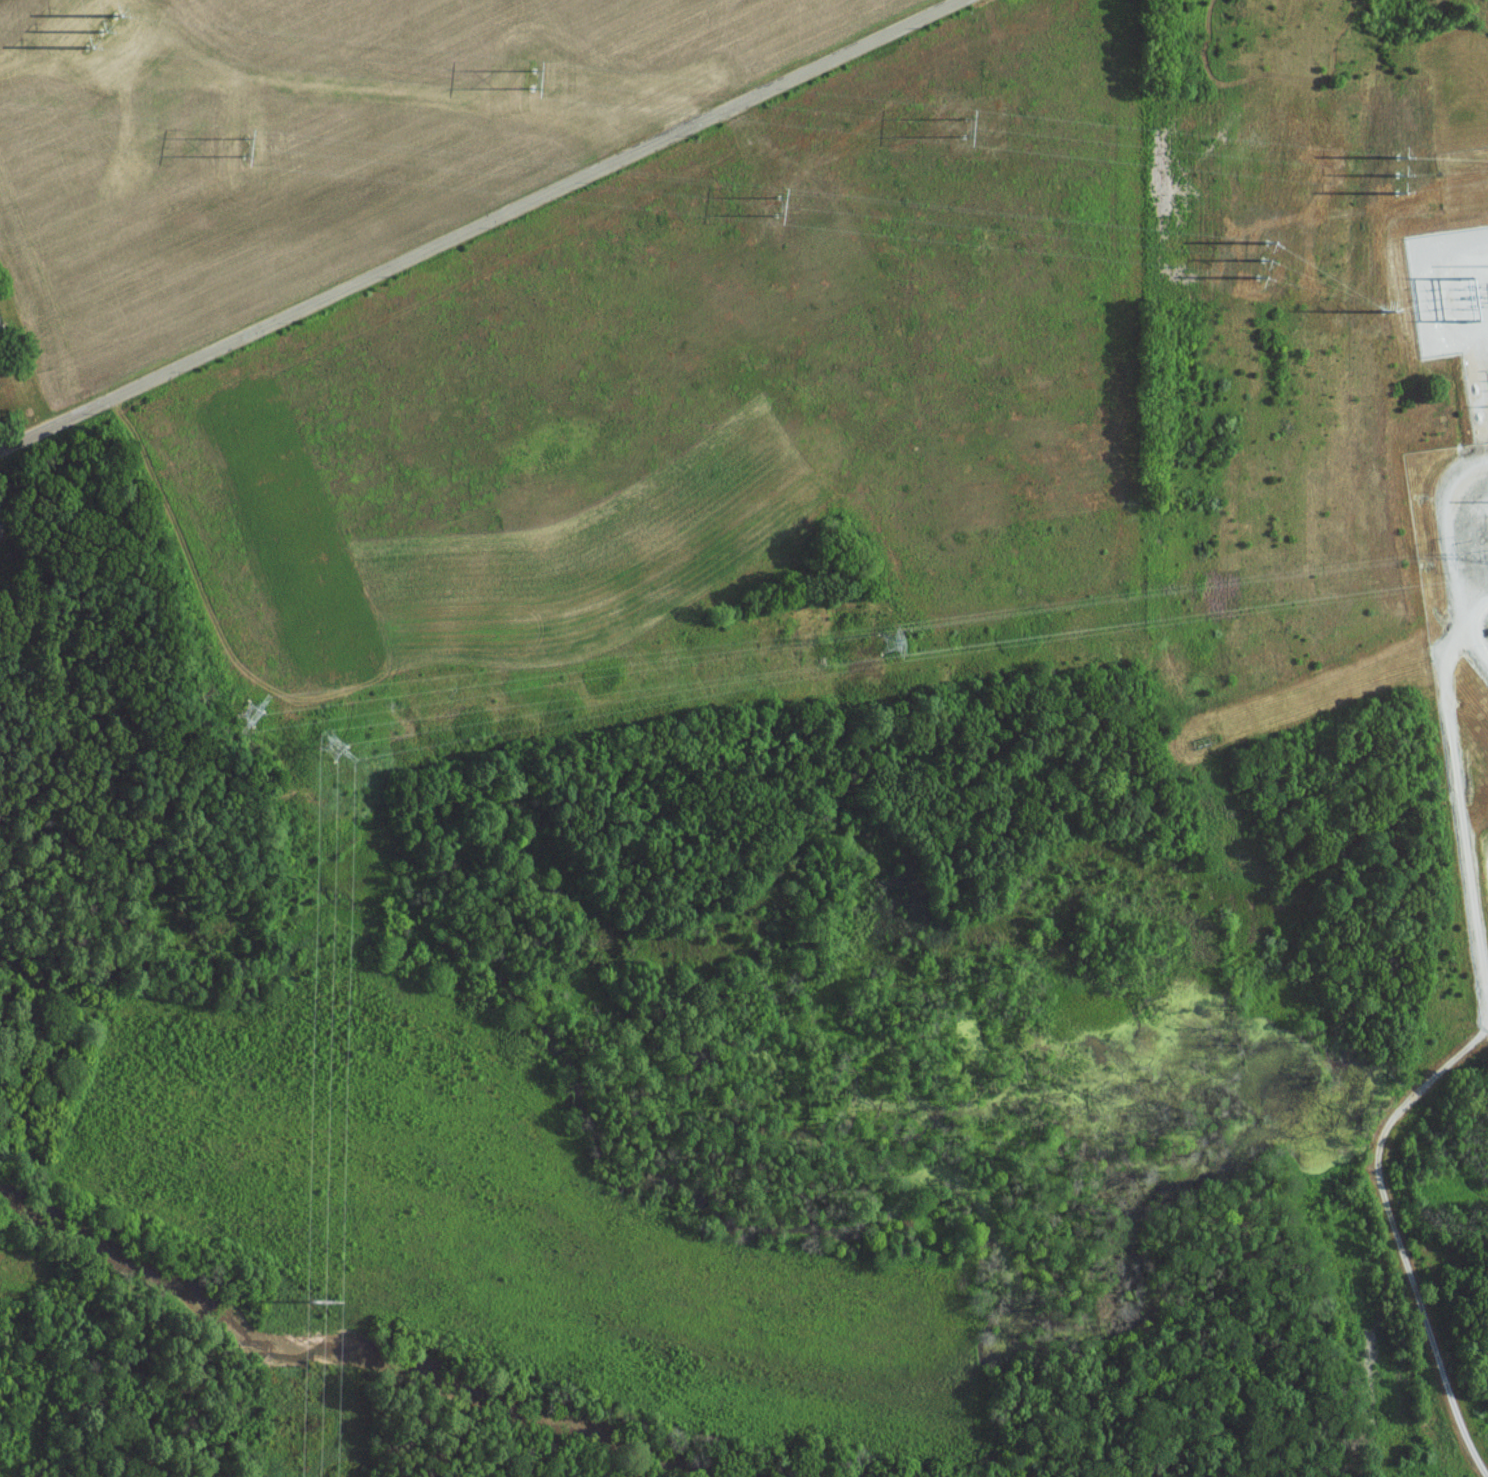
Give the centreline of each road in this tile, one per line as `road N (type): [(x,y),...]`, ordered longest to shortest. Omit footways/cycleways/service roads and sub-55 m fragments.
road 1 (tertiary): [(950,0),(0,447)]

